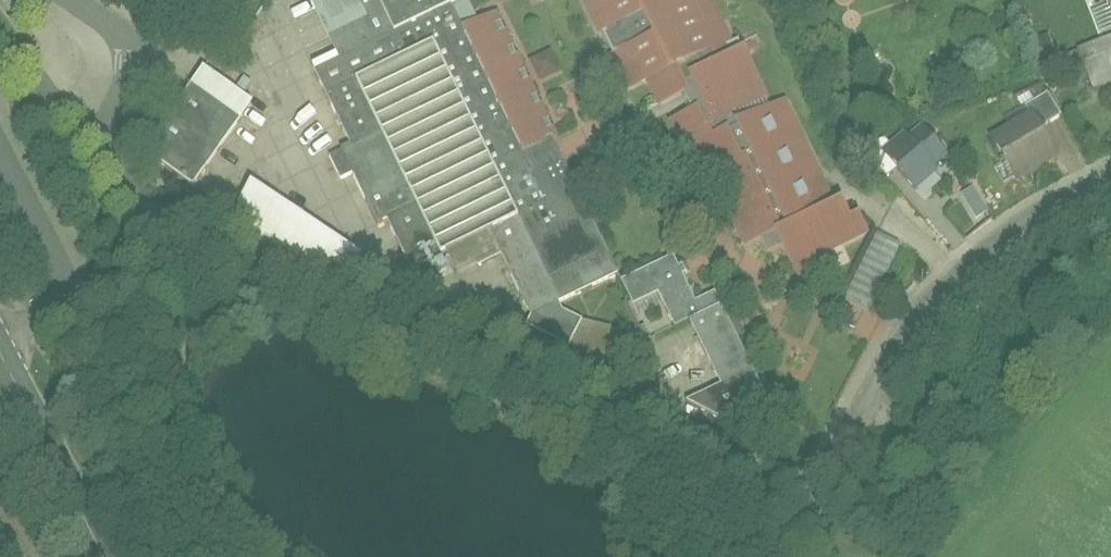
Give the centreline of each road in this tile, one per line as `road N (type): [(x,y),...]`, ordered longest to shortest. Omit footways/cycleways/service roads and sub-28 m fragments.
road 1 (residential): [(814,493),(876,375),(953,274),(1035,211),(1110,174)]
road 2 (secondary): [(0,367),(97,556)]

